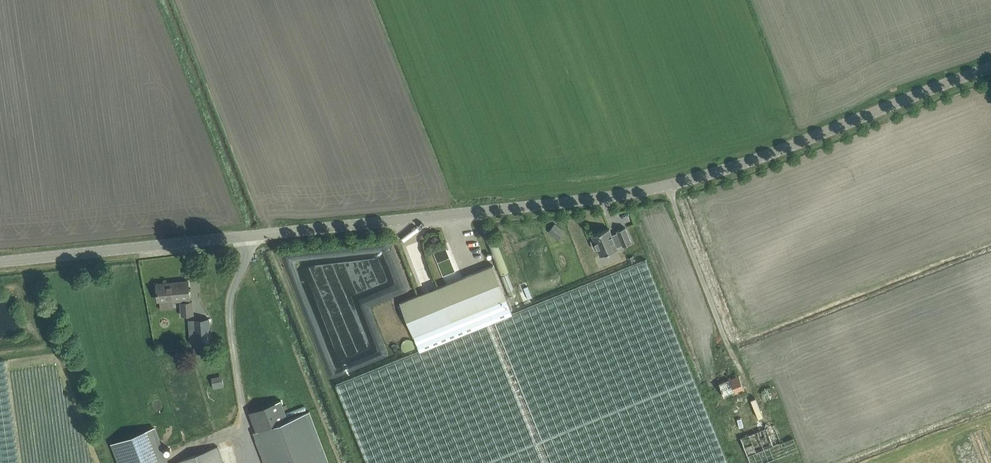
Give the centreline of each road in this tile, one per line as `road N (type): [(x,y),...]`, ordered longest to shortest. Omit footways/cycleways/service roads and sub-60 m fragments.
road 1 (unclassified): [(0,263),(643,190),(748,163),(990,69)]

